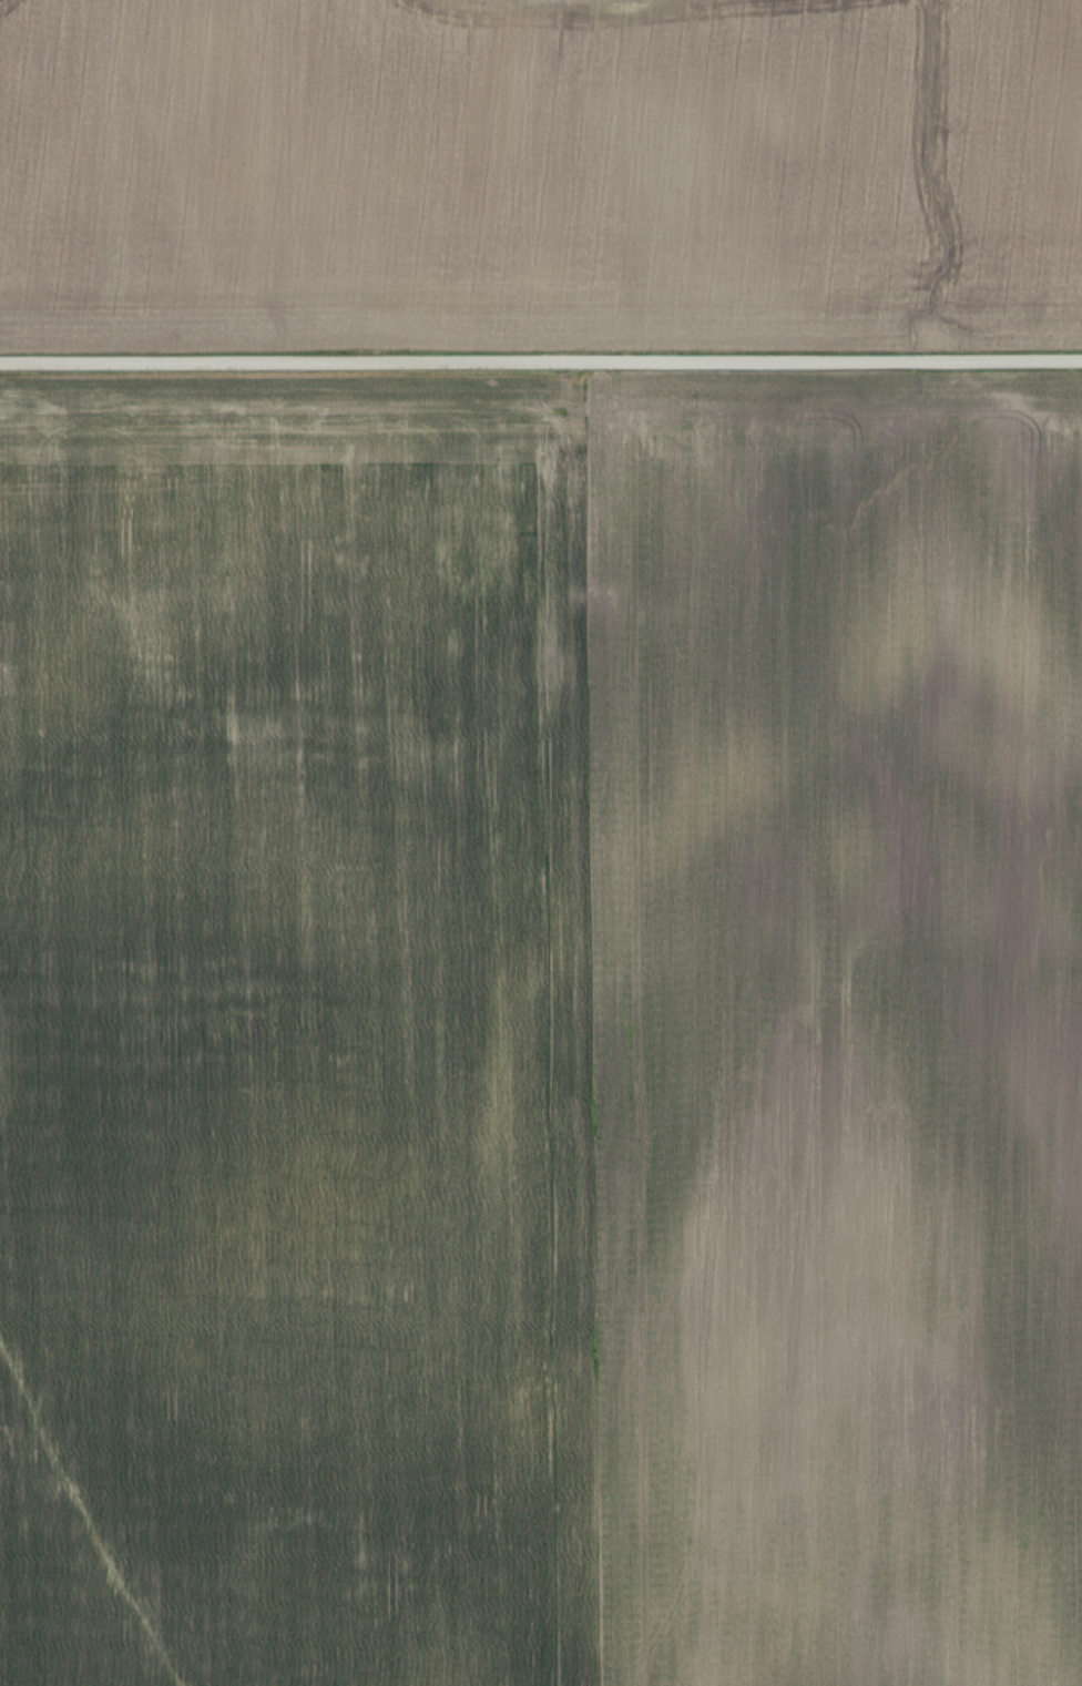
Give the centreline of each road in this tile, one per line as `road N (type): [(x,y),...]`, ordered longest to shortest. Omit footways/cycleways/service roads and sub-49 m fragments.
road 1 (residential): [(0,363),(1081,360)]

